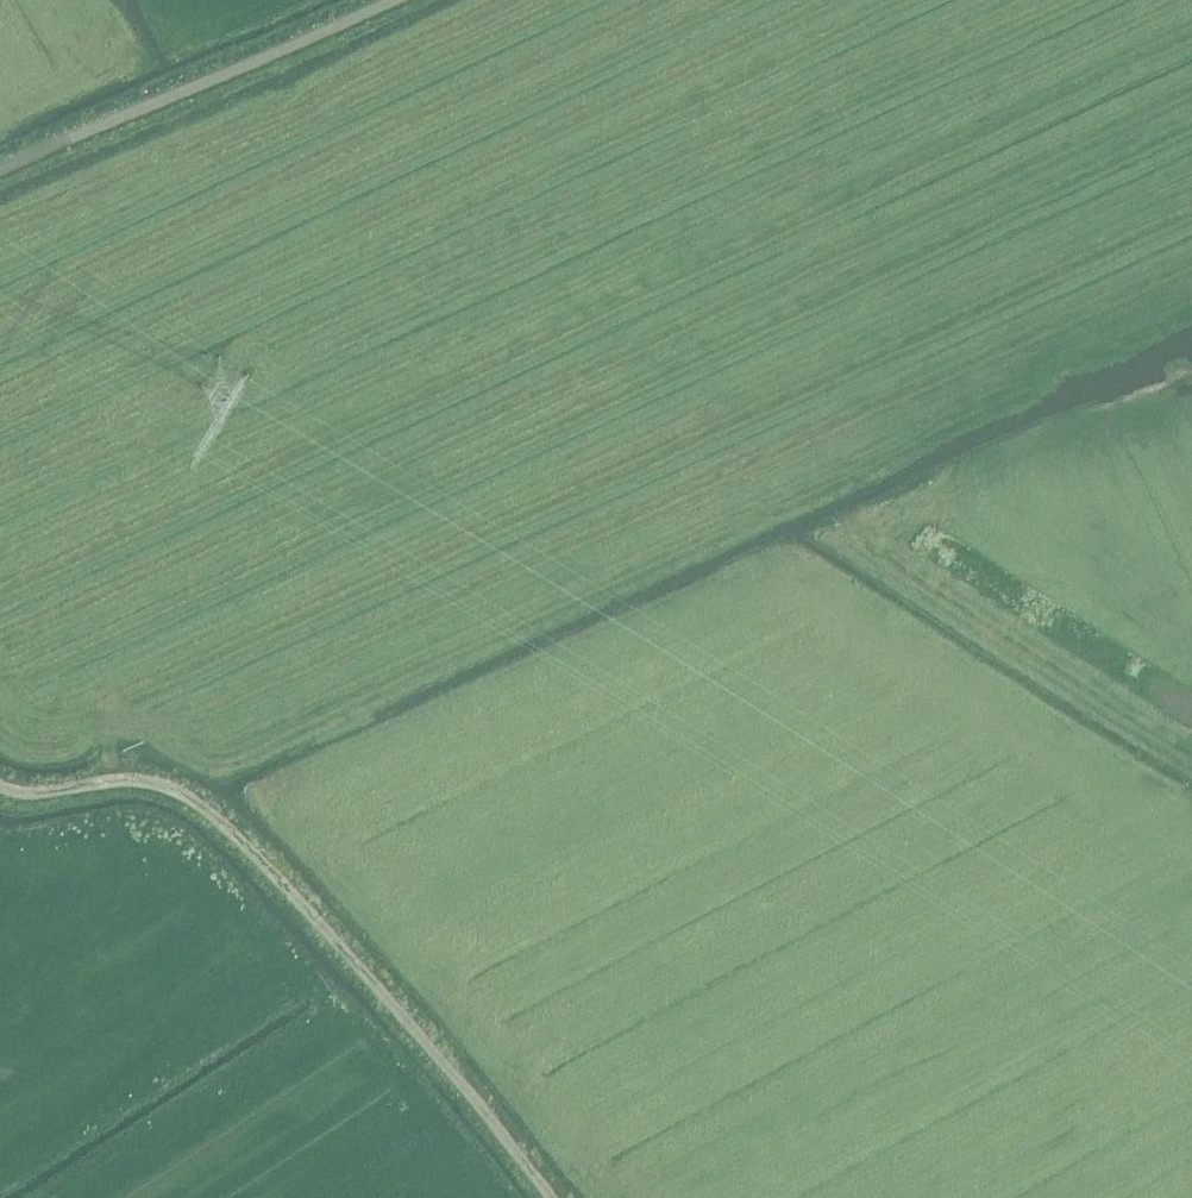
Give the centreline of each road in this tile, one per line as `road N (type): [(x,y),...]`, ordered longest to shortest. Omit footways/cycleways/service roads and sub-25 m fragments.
road 1 (unclassified): [(0,171),(394,0)]

